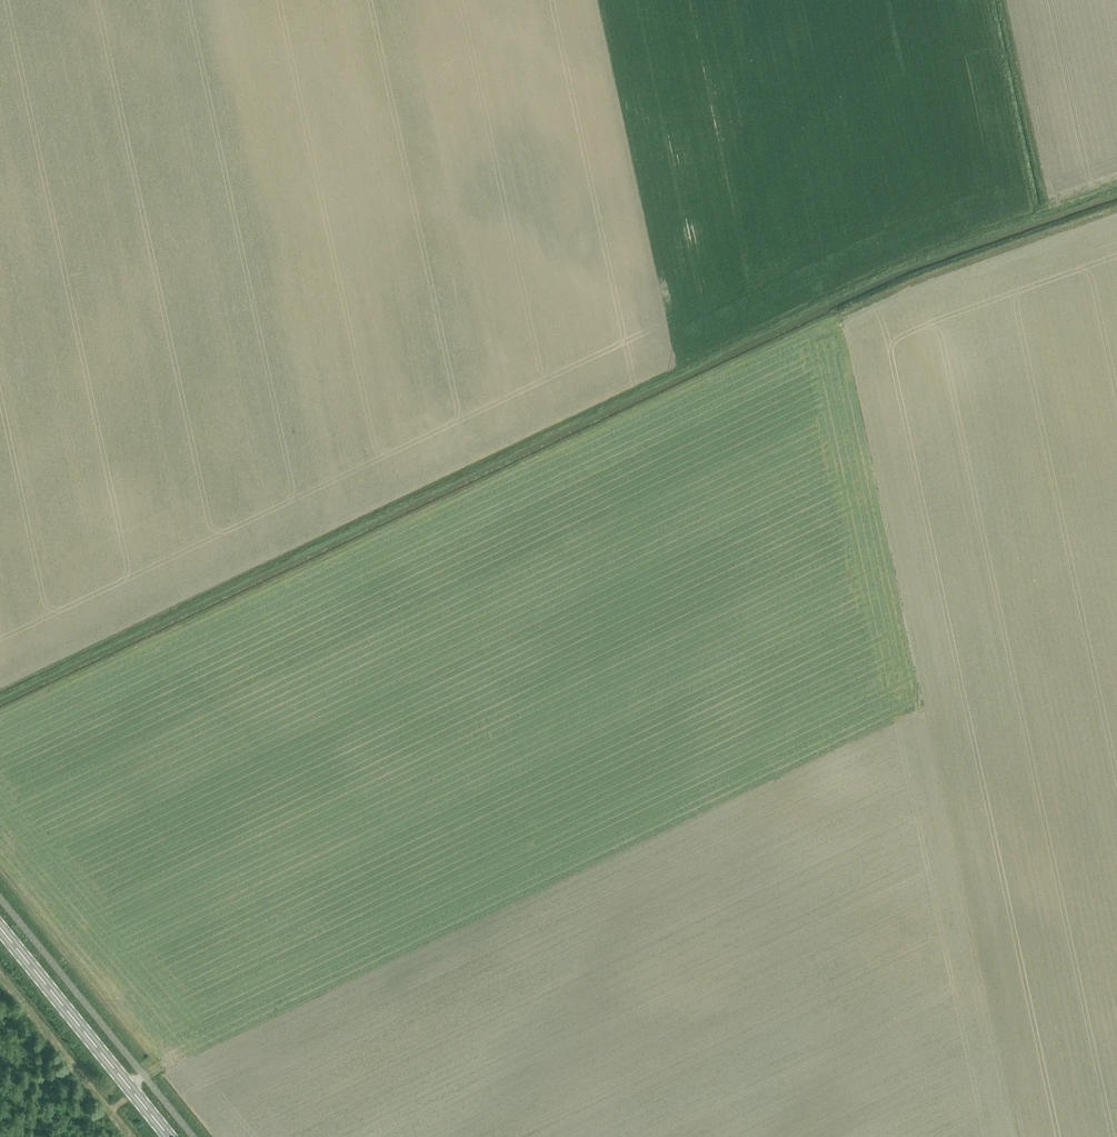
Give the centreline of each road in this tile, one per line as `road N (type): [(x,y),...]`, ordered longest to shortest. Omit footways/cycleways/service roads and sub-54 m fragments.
road 1 (secondary): [(170,1136),(0,926)]

